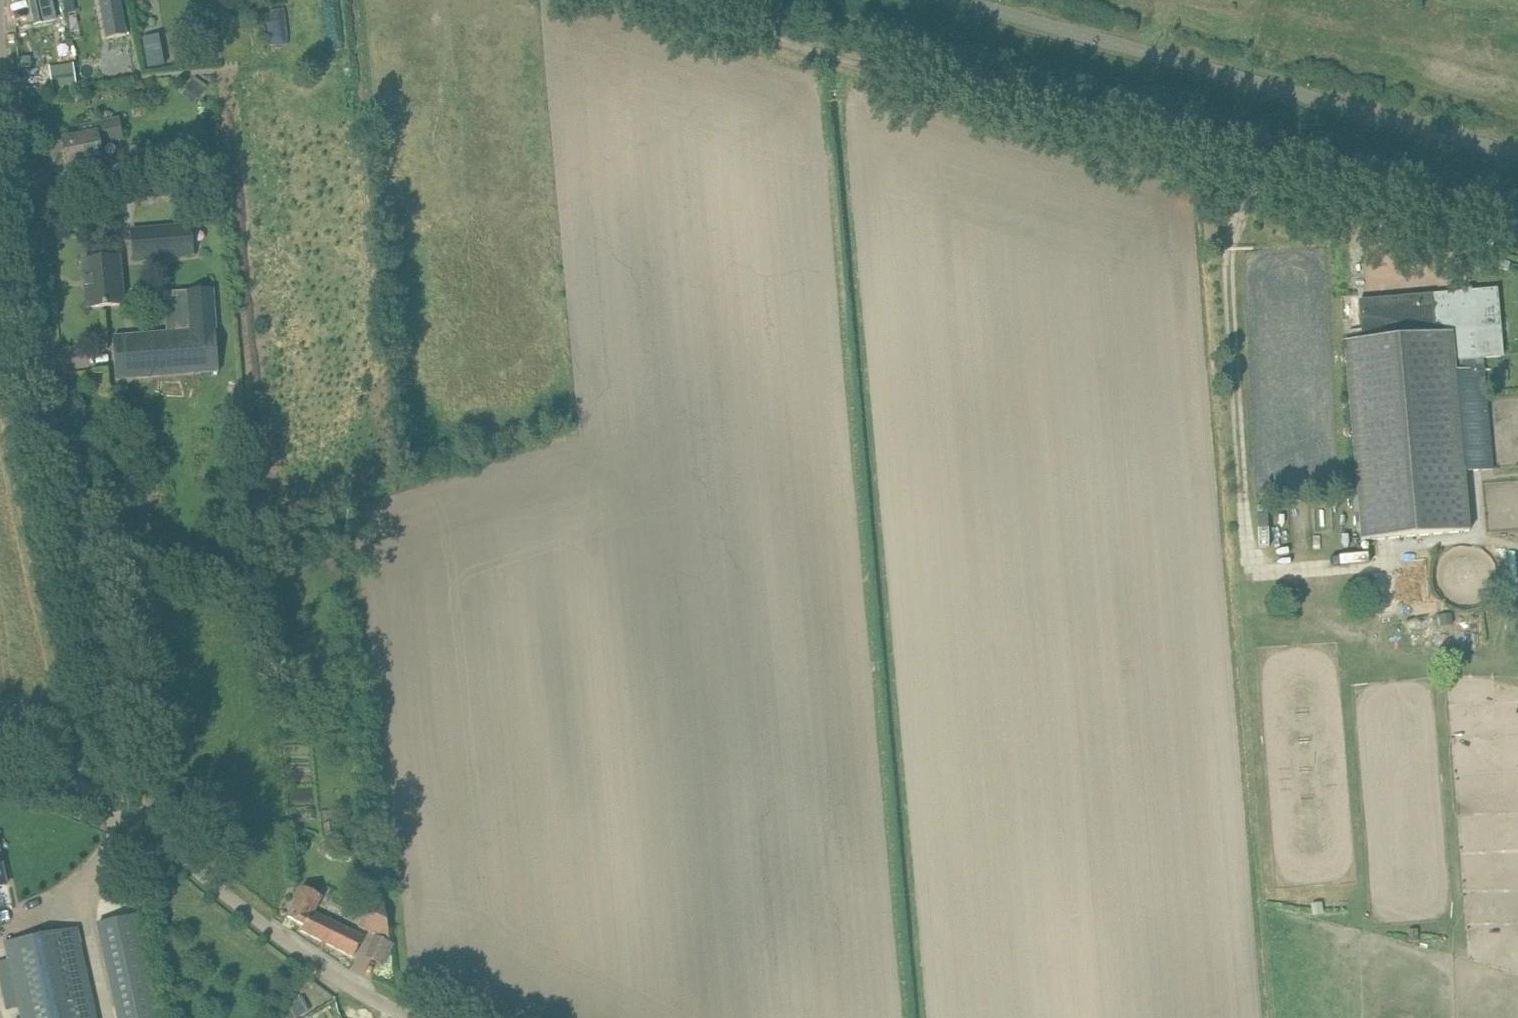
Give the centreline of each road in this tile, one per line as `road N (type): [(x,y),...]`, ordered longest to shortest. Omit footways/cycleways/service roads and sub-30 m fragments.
road 1 (unclassified): [(411,1017),(318,967),(145,824),(133,805),(25,298),(0,21)]
road 2 (unclassified): [(1517,241),(1076,123),(673,0)]
road 3 (track): [(133,805),(0,774)]

